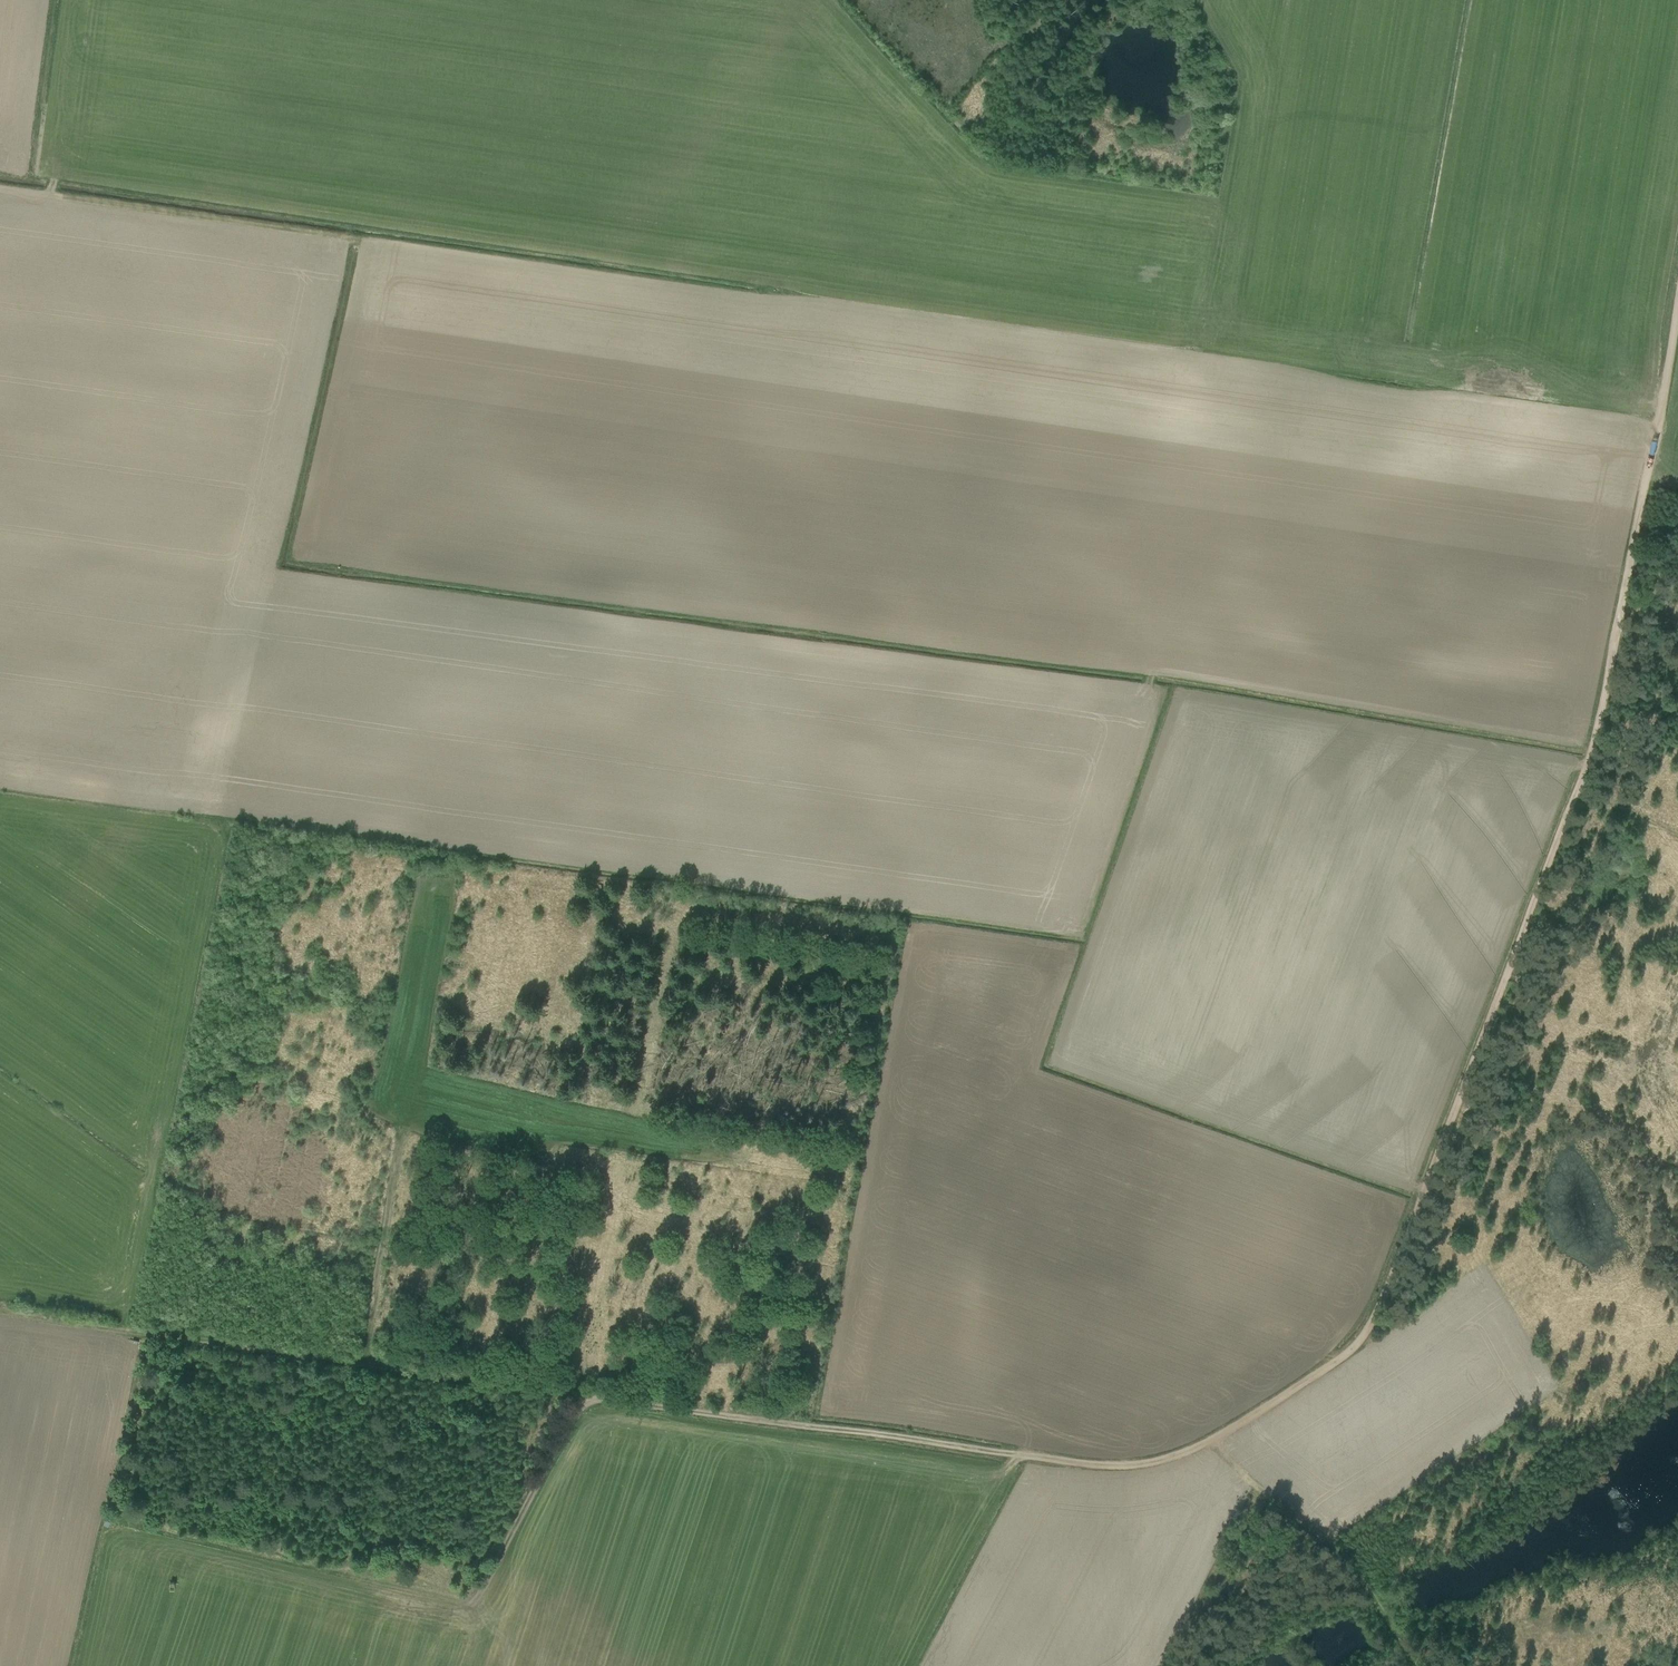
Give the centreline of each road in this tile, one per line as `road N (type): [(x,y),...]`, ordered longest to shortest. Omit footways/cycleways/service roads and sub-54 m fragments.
road 1 (track): [(1677,305),(1602,719),(1369,1330),(1347,1356),(1225,1431),(1168,1459),(1128,1465),(1078,1465),(585,1398),(470,1615)]
road 2 (track): [(585,1398),(0,1313)]
road 3 (track): [(0,189),(360,241)]

